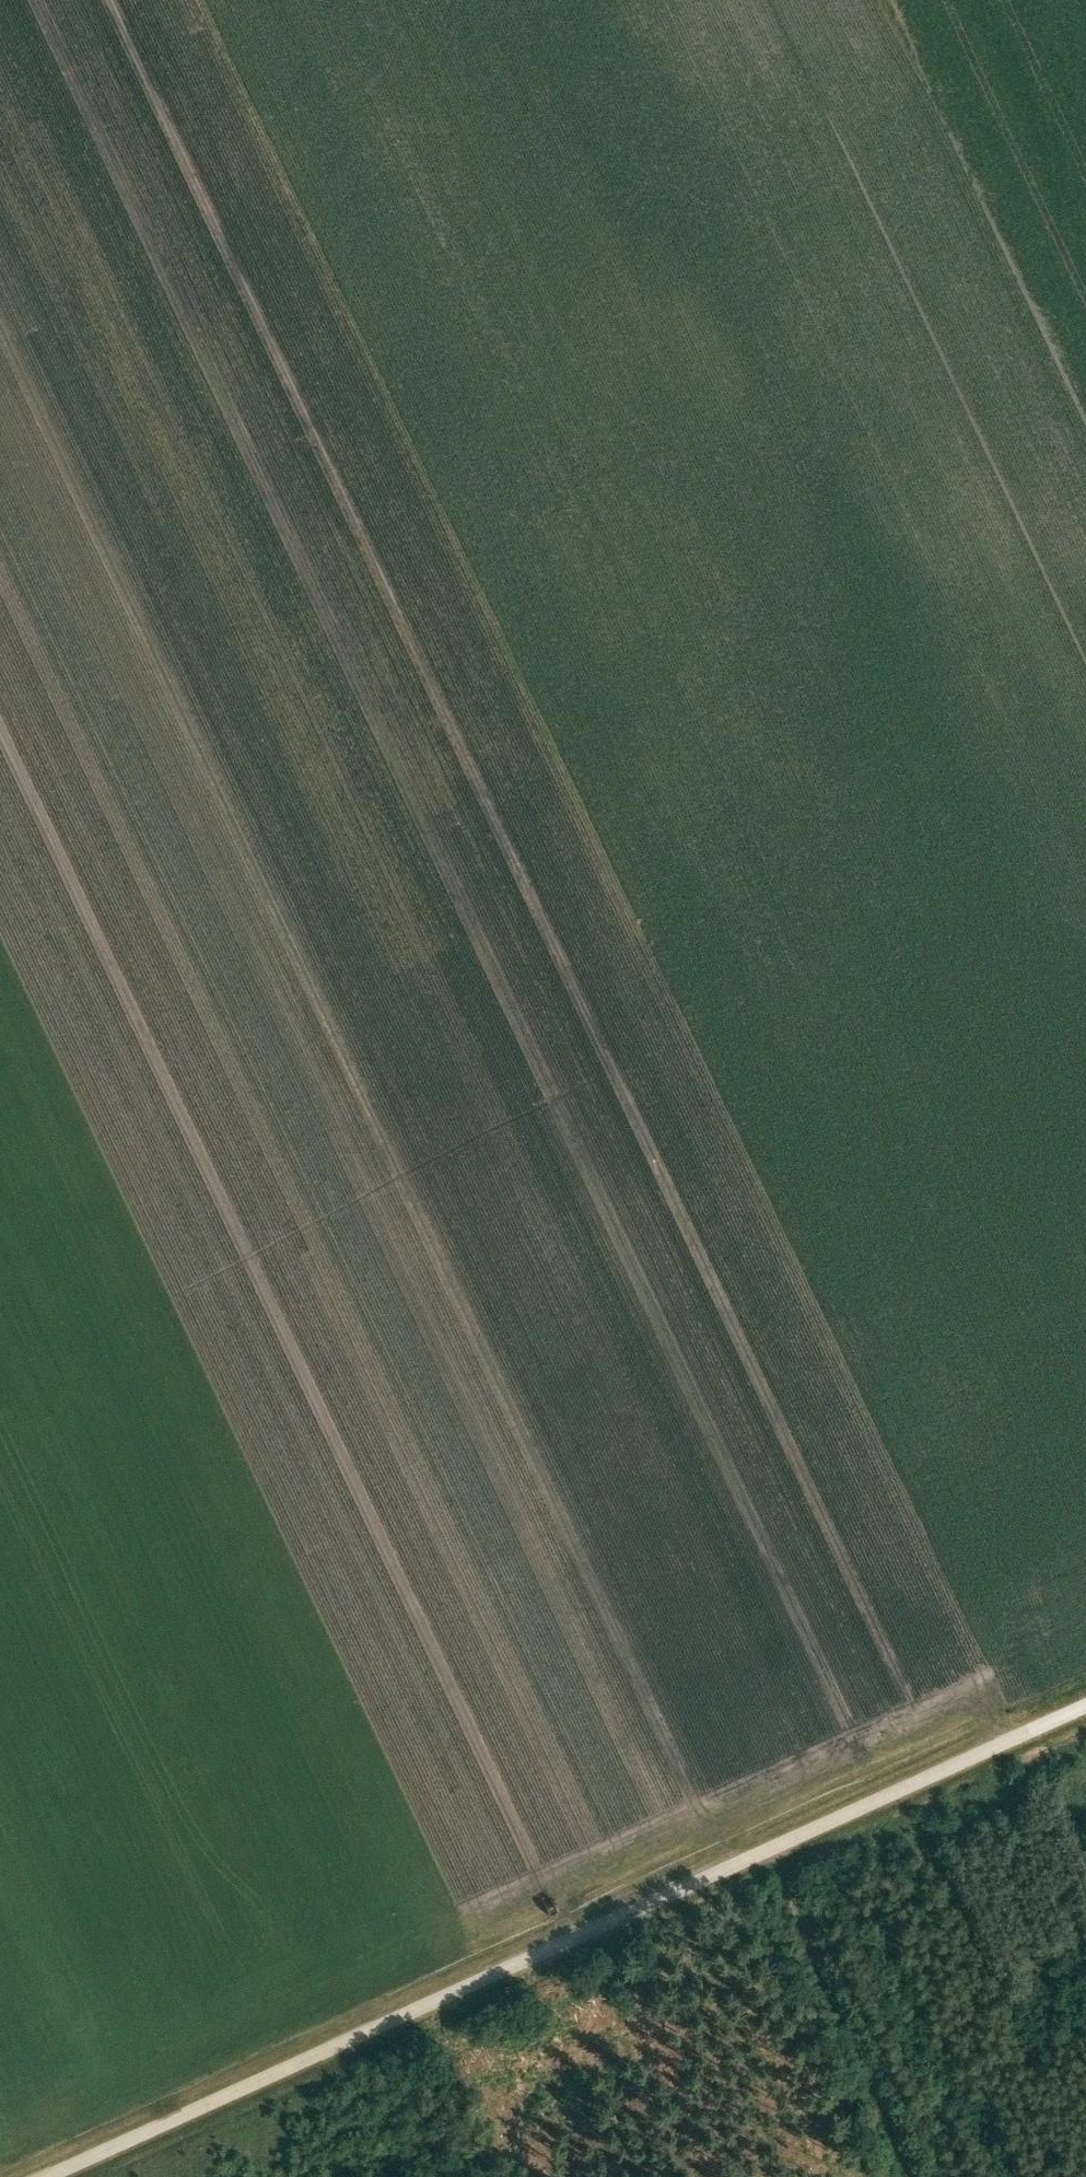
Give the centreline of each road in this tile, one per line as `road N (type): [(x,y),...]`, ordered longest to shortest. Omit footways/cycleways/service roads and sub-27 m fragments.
road 1 (unclassified): [(46,2176),(1085,1704)]
road 2 (track): [(773,1848),(920,2176)]

